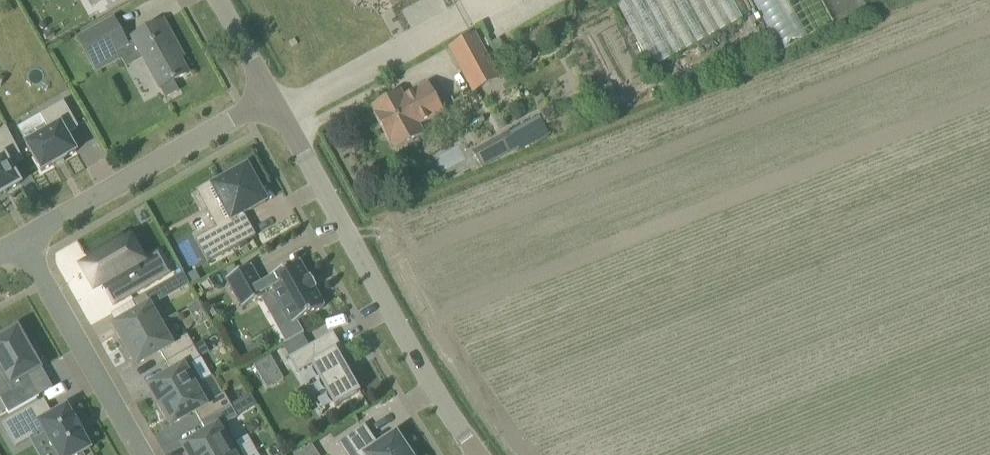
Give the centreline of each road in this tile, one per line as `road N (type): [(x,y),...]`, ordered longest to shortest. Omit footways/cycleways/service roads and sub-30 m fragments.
road 1 (residential): [(478,454),(272,97)]
road 2 (residential): [(20,241),(272,97)]
road 3 (residential): [(142,454),(20,241)]

